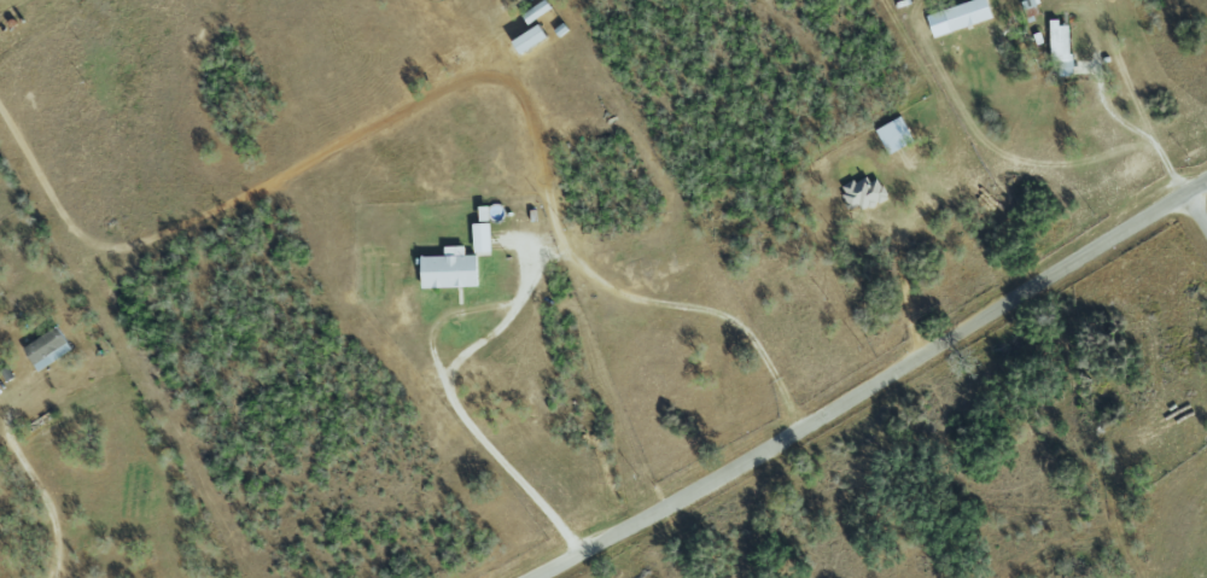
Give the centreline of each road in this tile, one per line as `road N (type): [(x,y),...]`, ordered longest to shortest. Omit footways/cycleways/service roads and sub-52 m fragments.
road 1 (residential): [(535,577),(801,428),(1206,179)]

